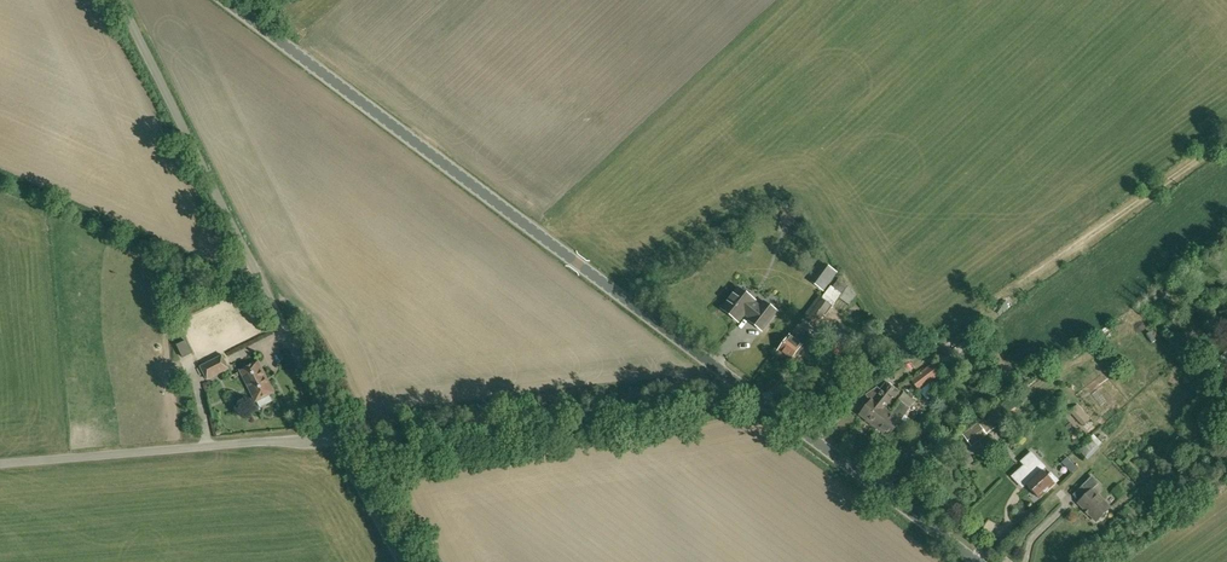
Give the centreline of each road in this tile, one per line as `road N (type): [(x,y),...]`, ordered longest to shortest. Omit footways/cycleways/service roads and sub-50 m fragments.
road 1 (unclassified): [(977,561),(229,0)]
road 2 (unclassified): [(0,465),(338,437),(121,0)]
road 3 (track): [(338,437),(753,395)]
road 4 (track): [(1226,136),(990,307)]
road 5 (track): [(338,437),(408,561)]

